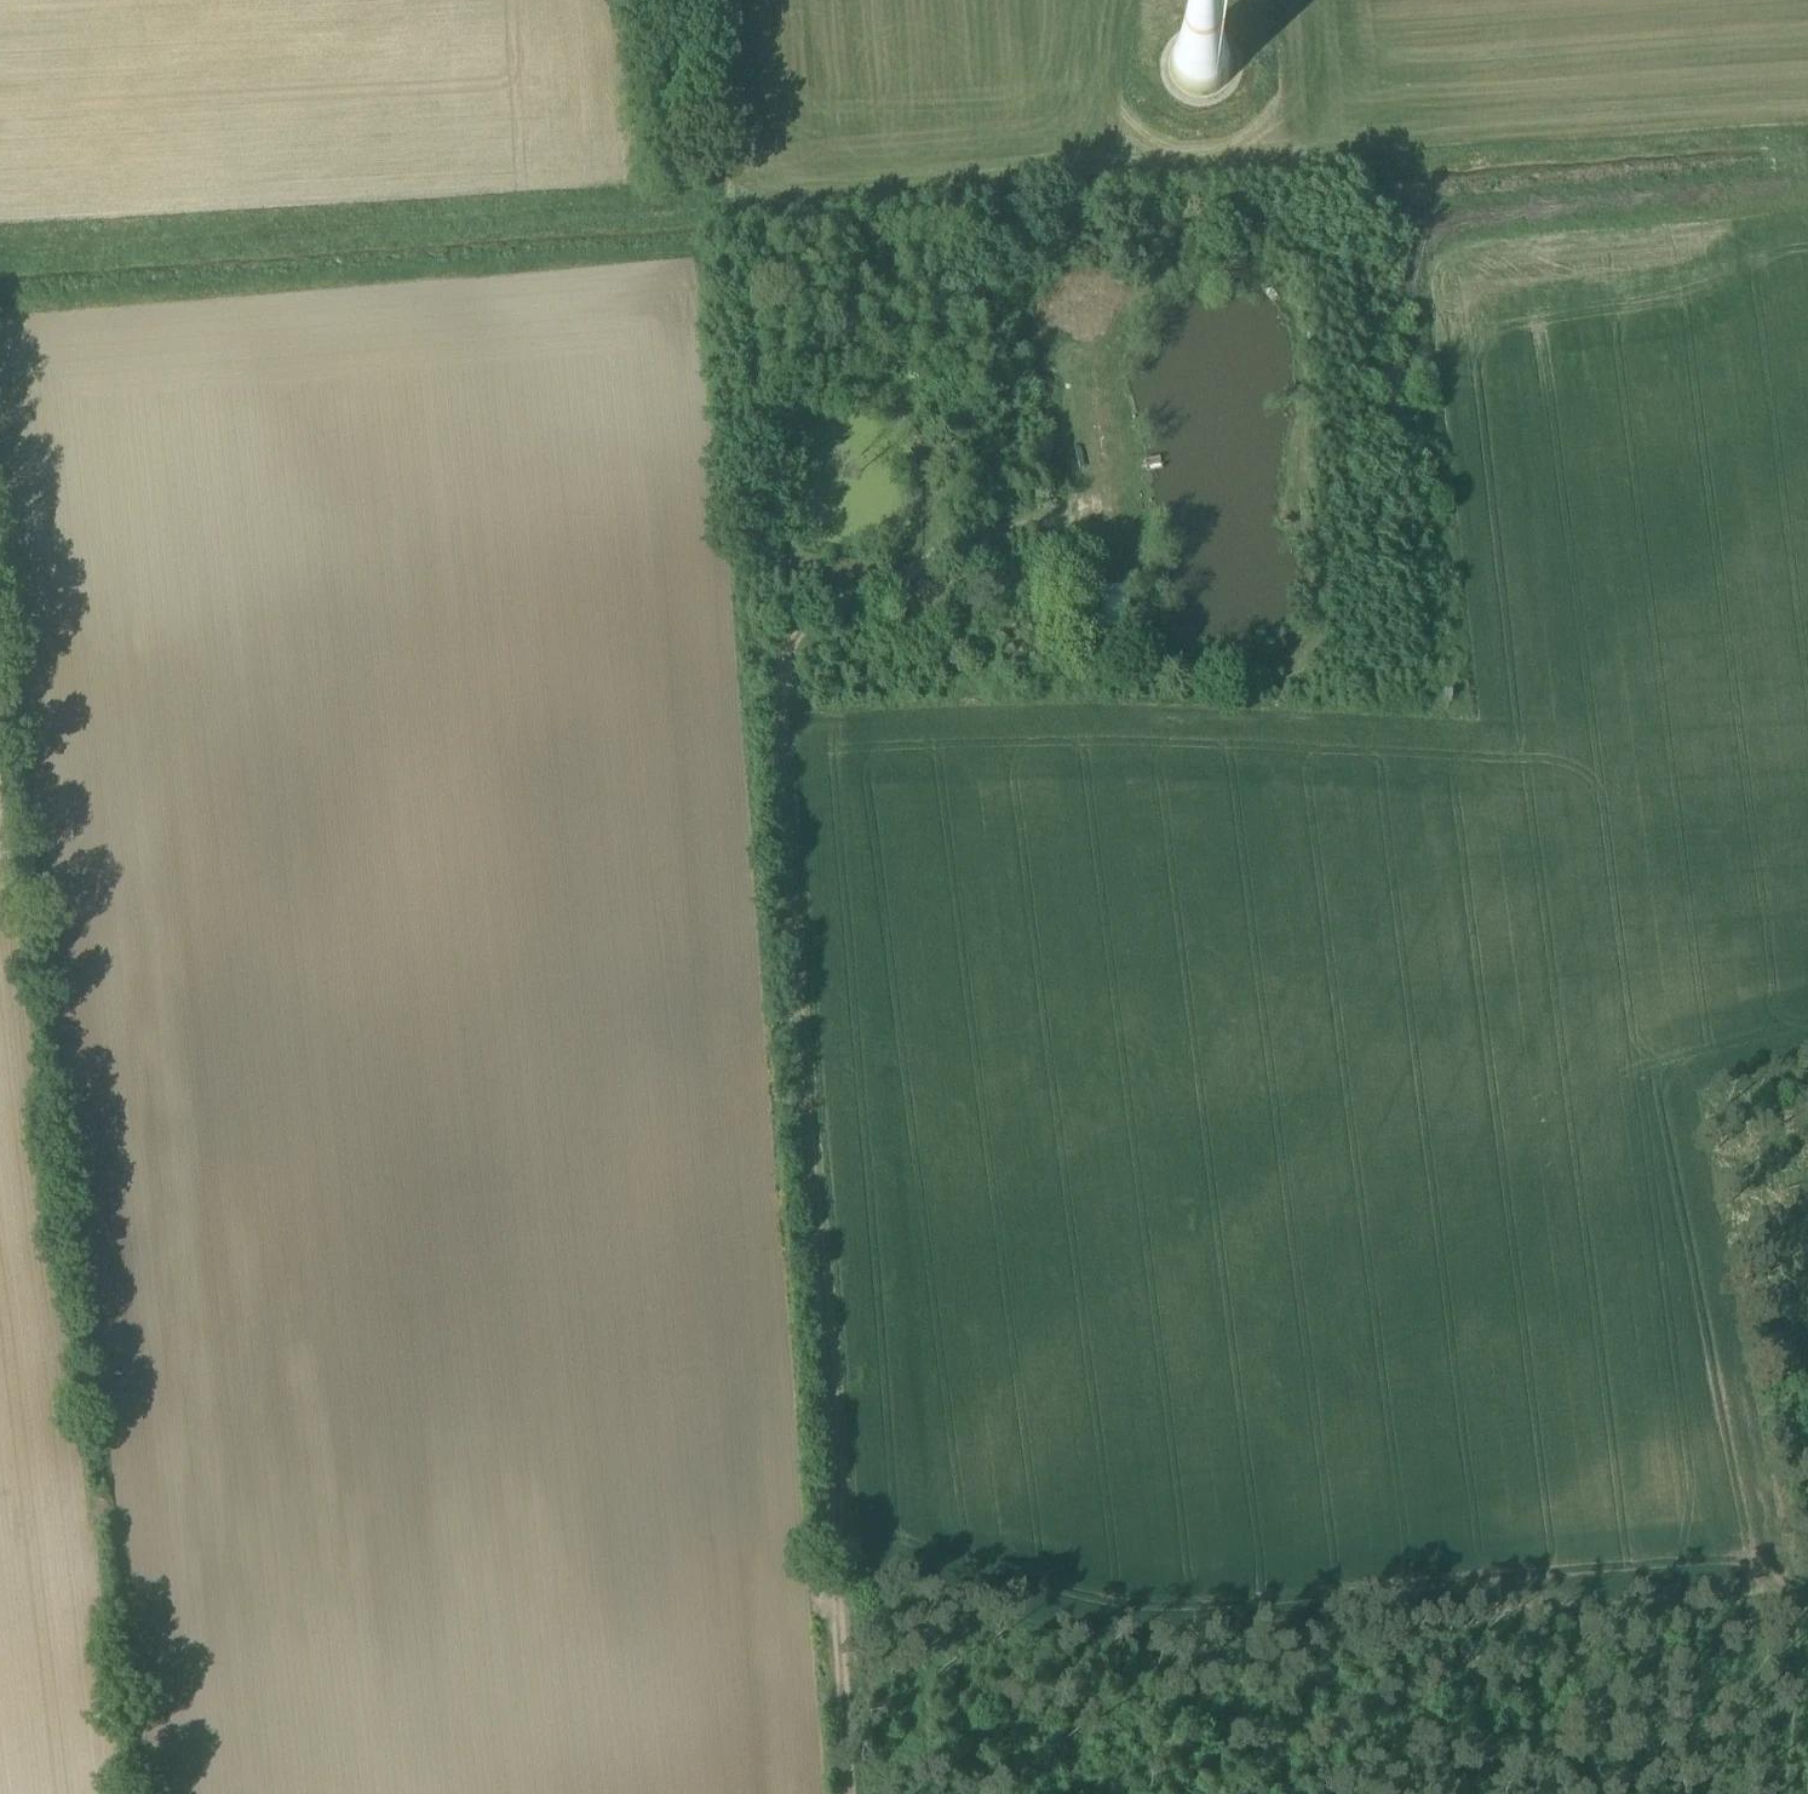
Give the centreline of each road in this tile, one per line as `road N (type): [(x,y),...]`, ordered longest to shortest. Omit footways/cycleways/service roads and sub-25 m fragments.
road 1 (track): [(1086,504),(906,570),(824,615),(799,642),(790,679),(793,879),(841,1491),(836,1565),(848,1793)]
road 2 (track): [(1784,1793),(1798,1731),(1794,1643),(1807,1606)]

